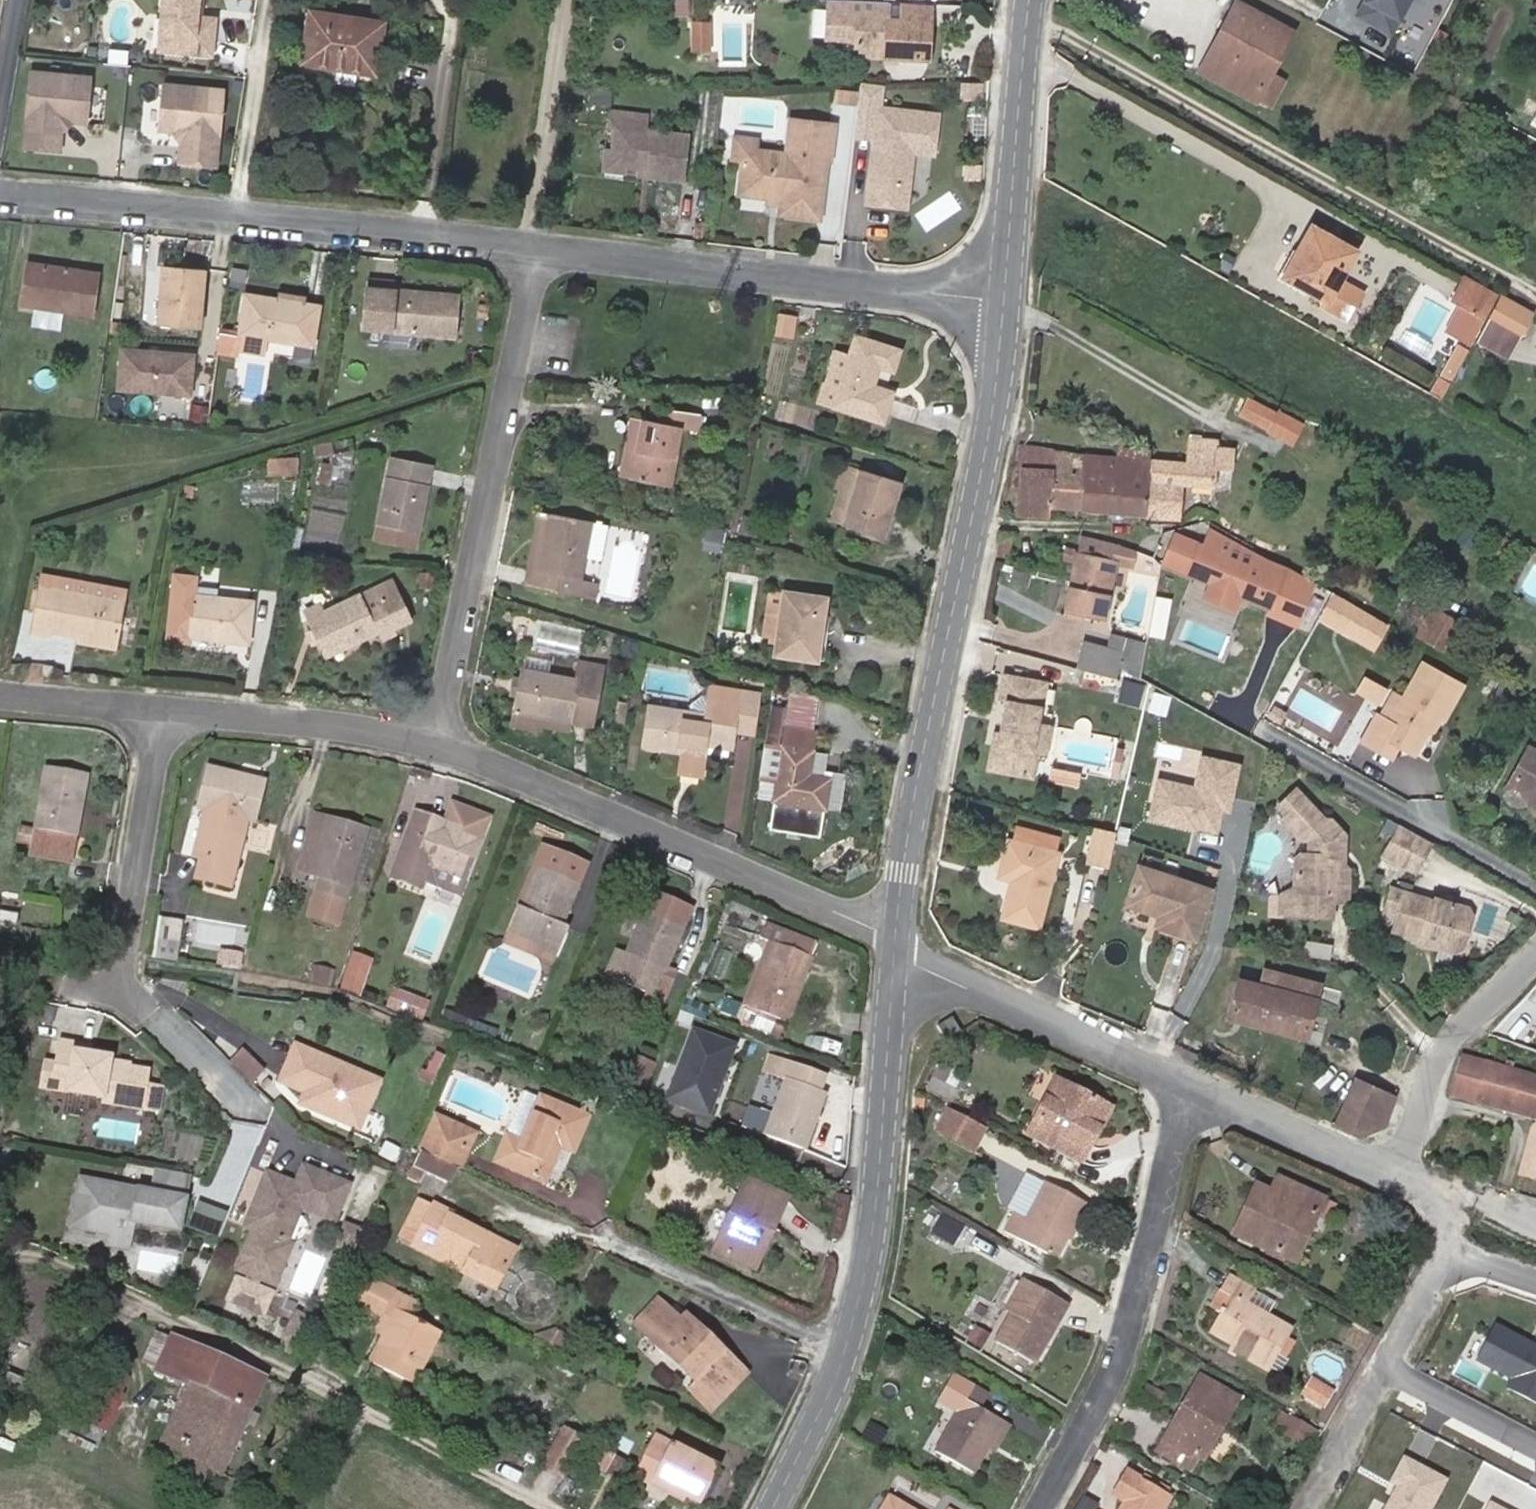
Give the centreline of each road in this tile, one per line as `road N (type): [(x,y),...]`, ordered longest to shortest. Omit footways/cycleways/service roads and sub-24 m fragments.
road 1 (tertiary): [(897,945),(921,767),(986,456),(1006,299)]
road 2 (tertiary): [(769,1508),(839,1372),(855,1317),(873,1230),(897,945)]
road 3 (residential): [(0,193),(543,243)]
road 4 (residential): [(543,243),(445,743)]
road 5 (residential): [(445,743),(897,945)]
road 6 (residential): [(543,243),(1006,299)]
road 7 (residential): [(1190,1089),(1109,1377),(1039,1508)]
road 8 (residential): [(164,707),(119,991),(238,1098)]
road 9 (residential): [(897,945),(1190,1089)]
road 10 (tertiary): [(1006,299),(1031,0)]
road 11 (residential): [(164,707),(445,743)]
road 12 (residential): [(1391,1169),(1411,1144),(1445,1047),(1535,949)]
road 13 (residential): [(1391,1169),(1436,1203),(1447,1242),(1380,1367)]
road 14 (residential): [(1190,1089),(1391,1169)]
road 15 (residential): [(1380,1367),(1535,1449)]
road 16 (residential): [(0,686),(164,707)]
road 17 (residential): [(1380,1367),(1302,1508)]

